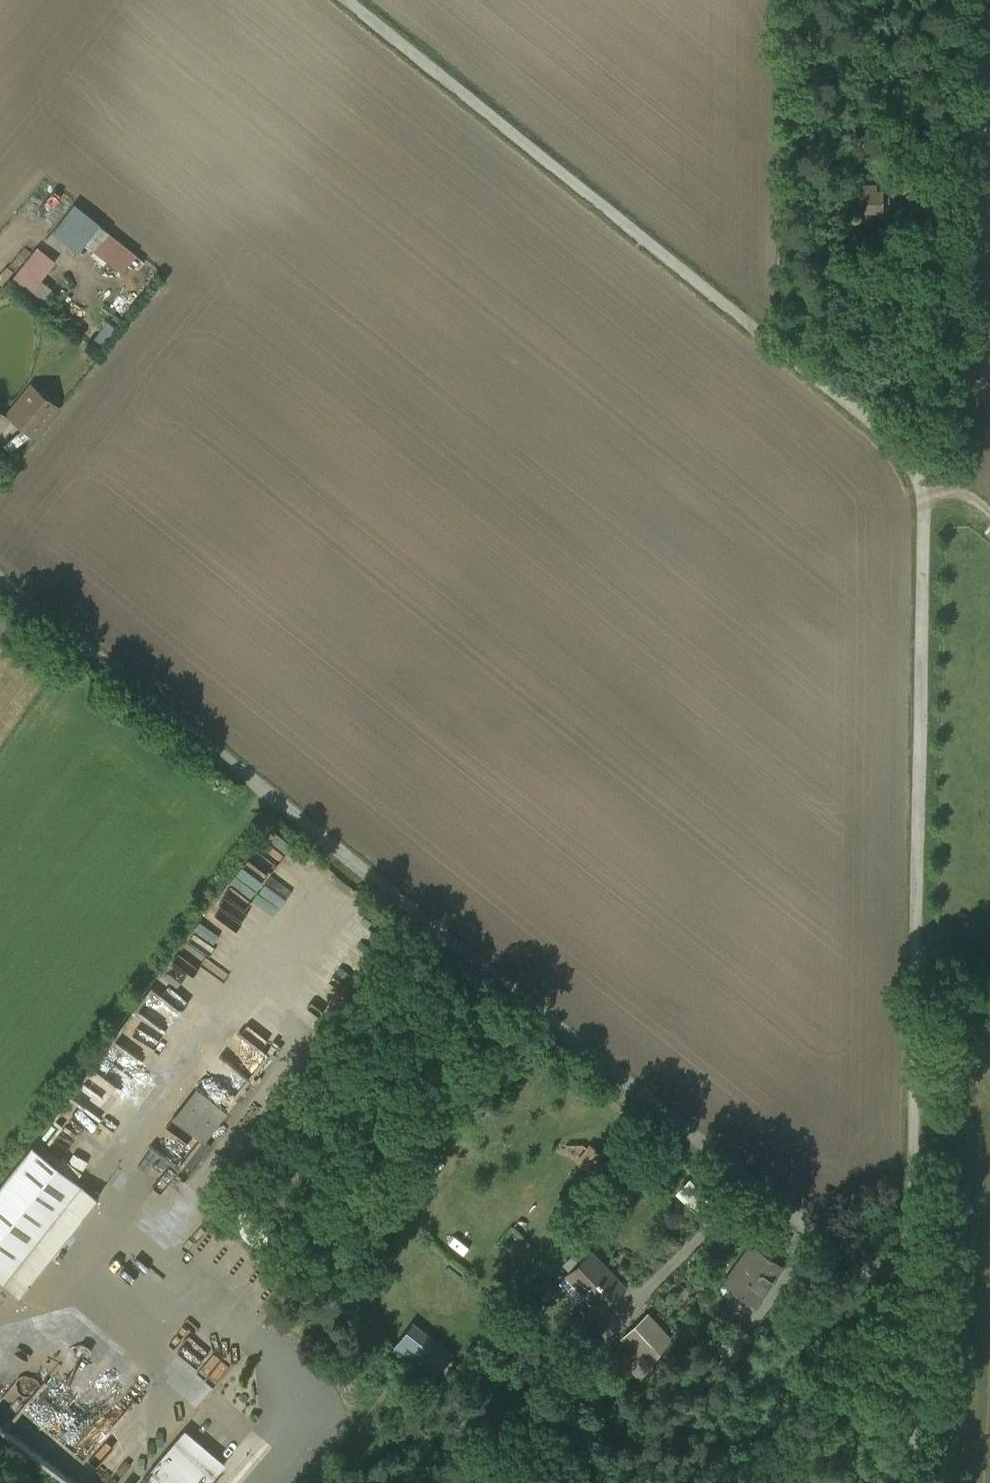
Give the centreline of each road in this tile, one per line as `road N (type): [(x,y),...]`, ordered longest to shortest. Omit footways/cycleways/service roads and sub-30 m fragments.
road 1 (track): [(912,1318),(928,512),(920,472),(853,405),(351,0)]
road 2 (unclassified): [(916,1482),(917,1345),(912,1318),(894,1291),(0,577)]

